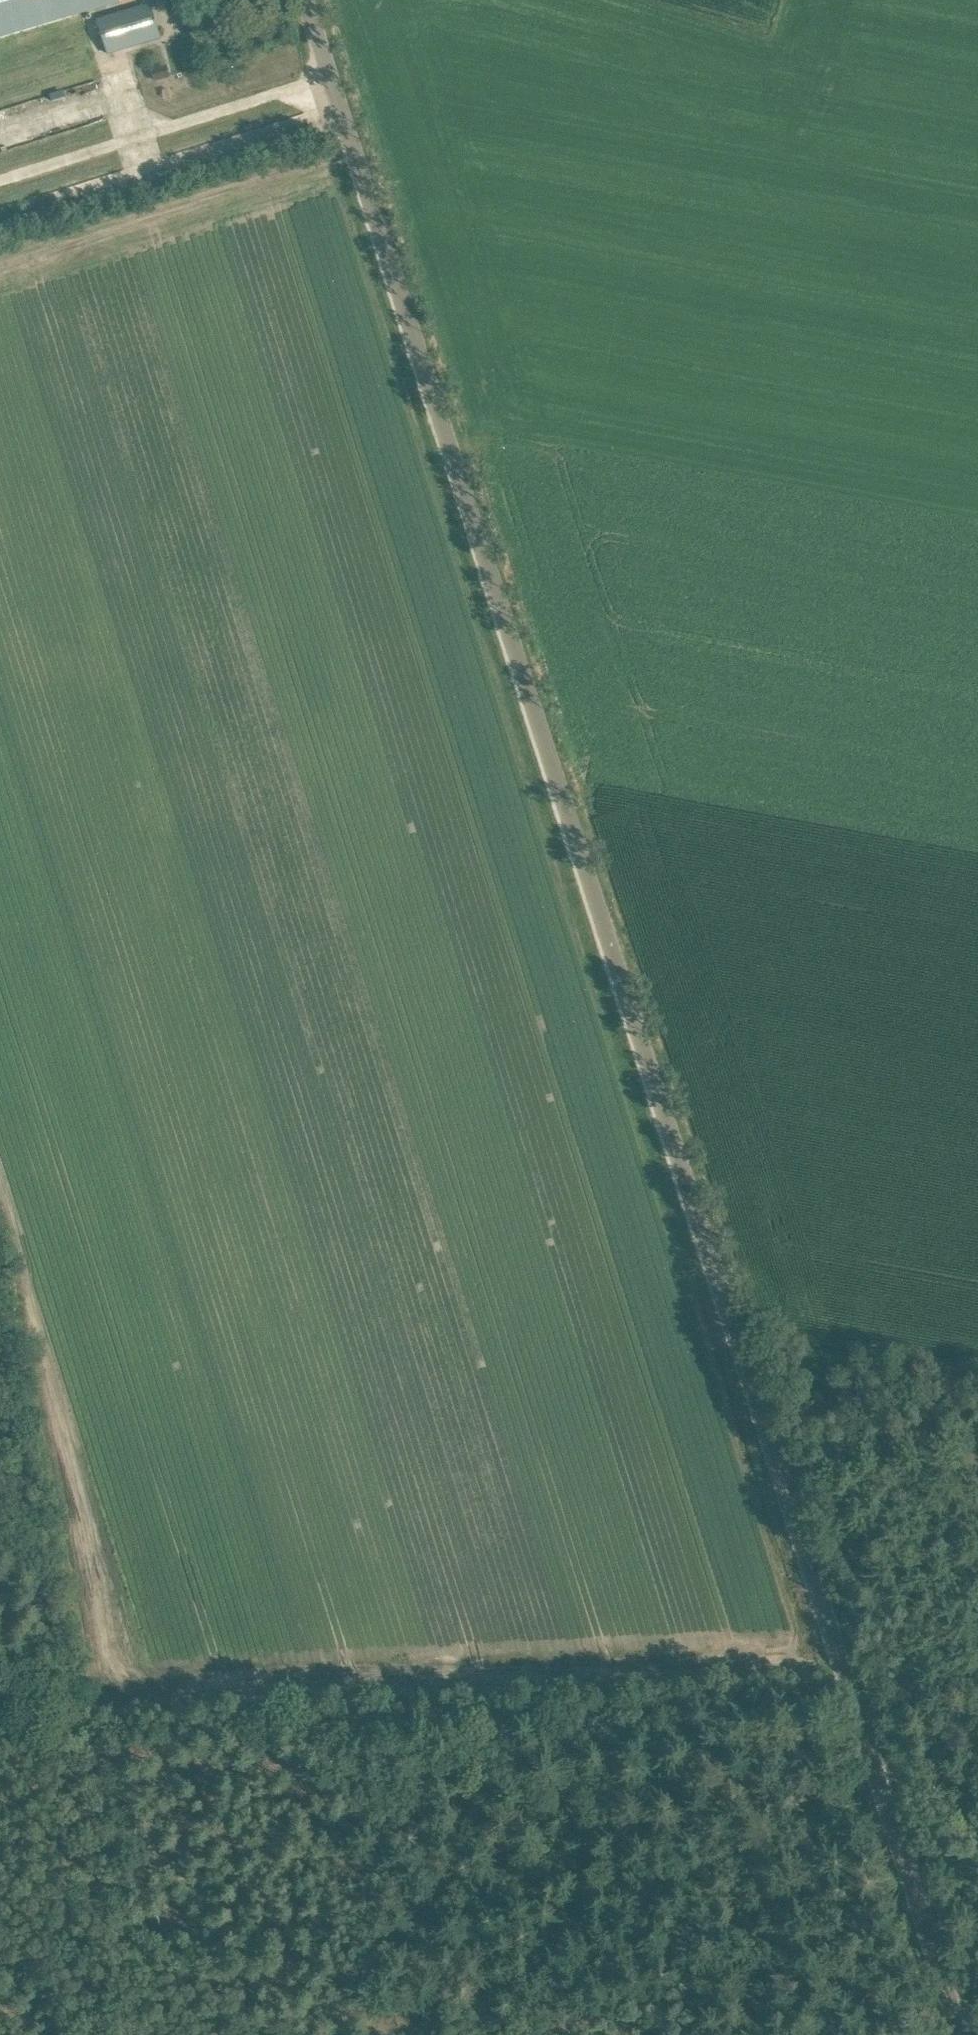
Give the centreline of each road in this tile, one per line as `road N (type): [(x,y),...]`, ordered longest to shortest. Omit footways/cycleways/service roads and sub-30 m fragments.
road 1 (tertiary): [(959,2034),(308,0)]

